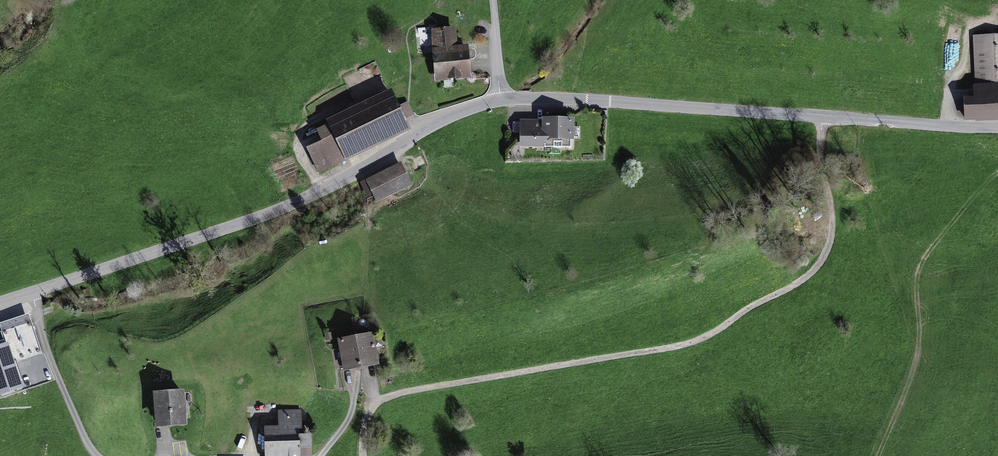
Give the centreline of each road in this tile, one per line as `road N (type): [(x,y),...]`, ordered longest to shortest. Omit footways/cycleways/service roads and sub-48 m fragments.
road 1 (residential): [(819,118),(833,226),(821,265),(690,344),(397,394),(375,405),(365,455)]
road 2 (residential): [(502,102),(422,135),(271,217),(32,298)]
road 3 (residential): [(819,118),(540,94),(502,102)]
road 4 (residential): [(997,128),(819,118)]

